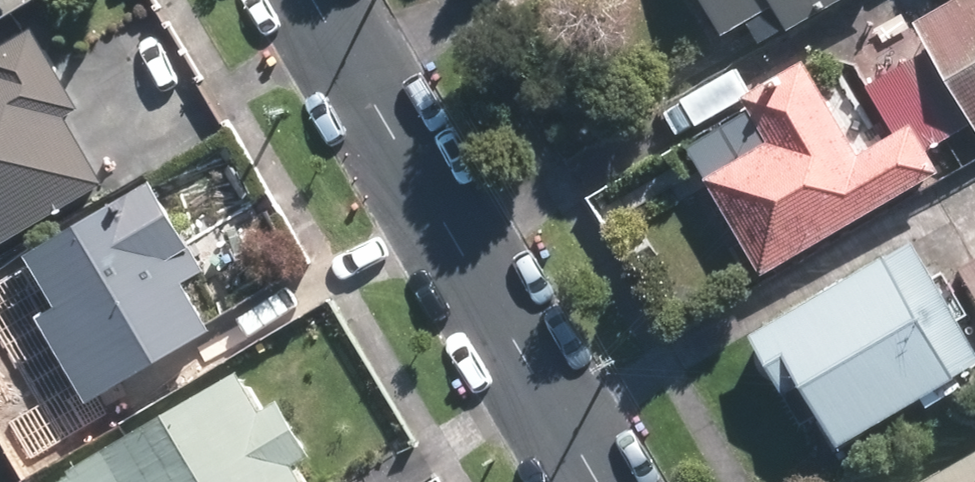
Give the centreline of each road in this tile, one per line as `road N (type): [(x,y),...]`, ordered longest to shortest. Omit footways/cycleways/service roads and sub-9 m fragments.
road 1 (residential): [(315,0),(597,481)]

